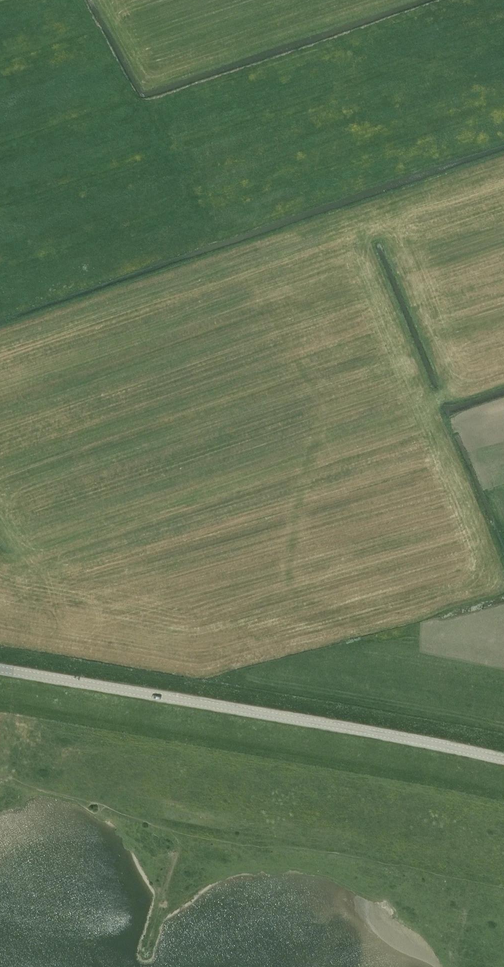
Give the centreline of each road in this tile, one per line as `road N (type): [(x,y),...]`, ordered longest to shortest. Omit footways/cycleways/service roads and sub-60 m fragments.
road 1 (tertiary): [(503,759),(0,669)]

